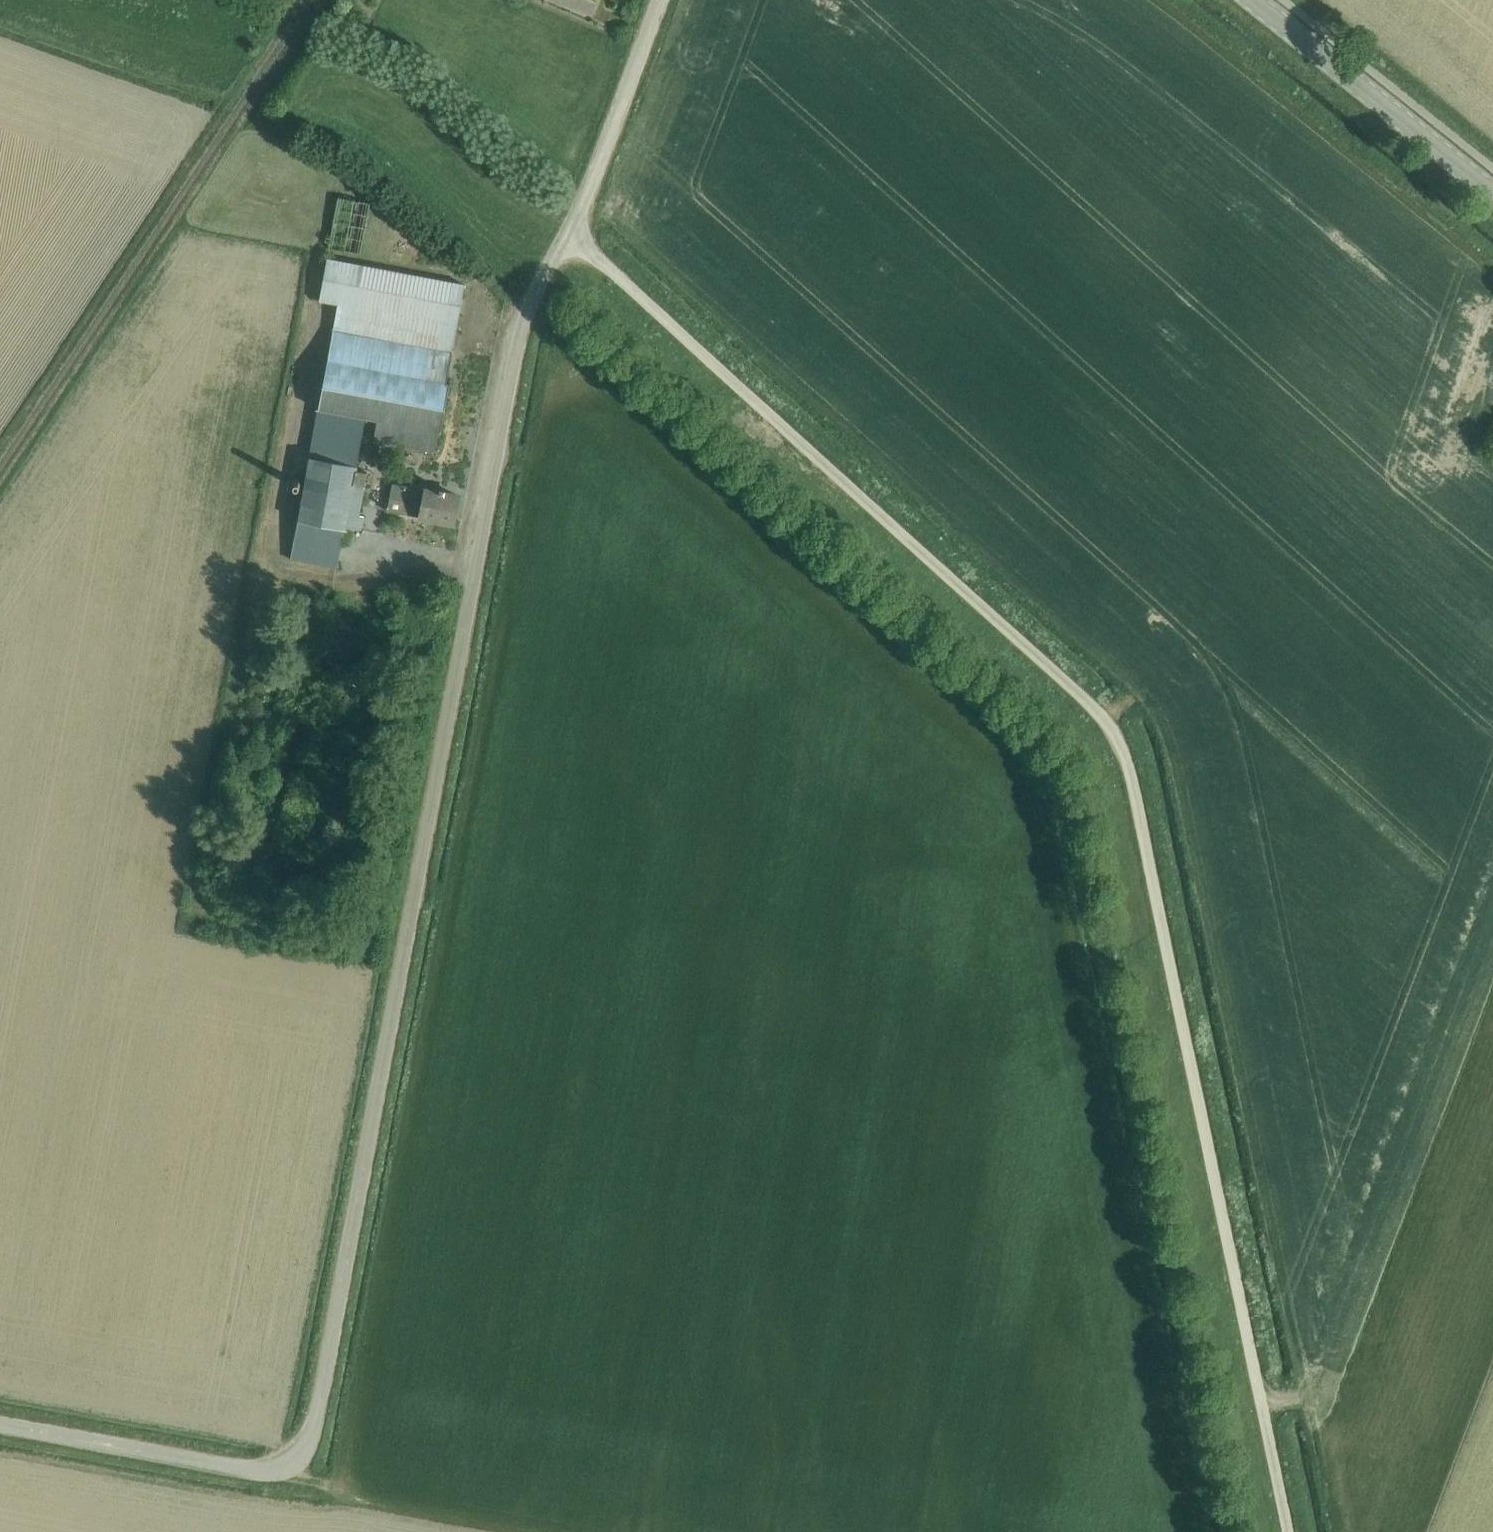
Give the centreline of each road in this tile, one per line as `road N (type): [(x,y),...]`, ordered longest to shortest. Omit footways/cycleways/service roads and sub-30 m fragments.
road 1 (unclassified): [(0,1425),(275,1472),(299,1459),(493,458),(529,298),(569,232)]
road 2 (unclassified): [(1294,1531),(1111,719),(569,232)]
road 3 (secondary): [(1492,194),(1252,0)]
road 4 (unclassified): [(569,232),(659,0)]

